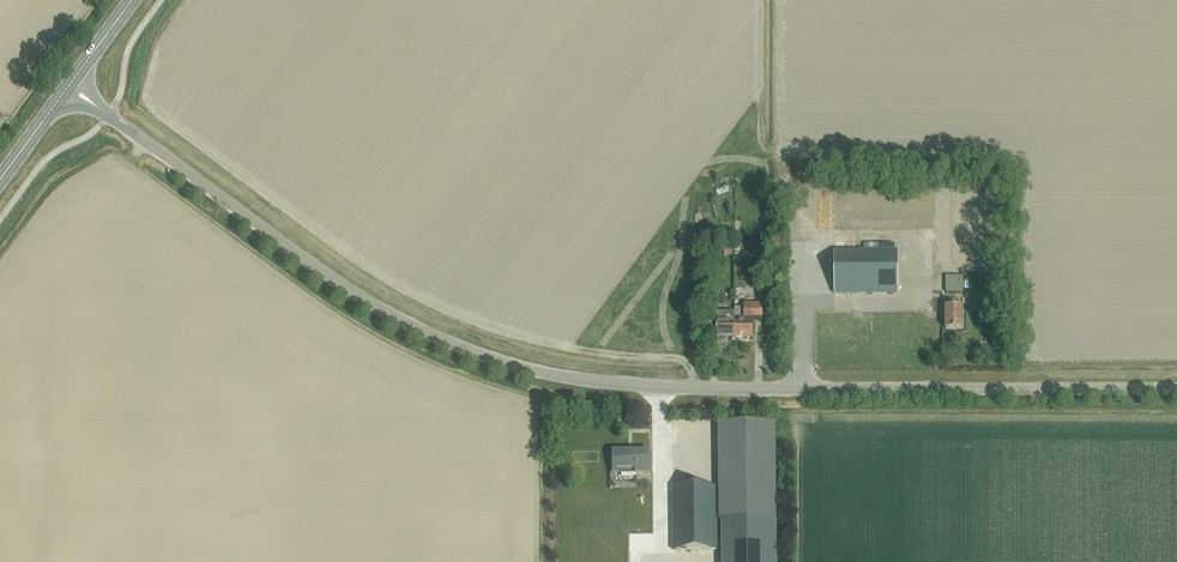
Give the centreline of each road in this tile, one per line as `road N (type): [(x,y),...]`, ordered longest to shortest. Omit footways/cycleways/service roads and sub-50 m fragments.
road 1 (unclassified): [(1176,389),(699,389),(534,371),(440,339),(357,296),(98,107)]

